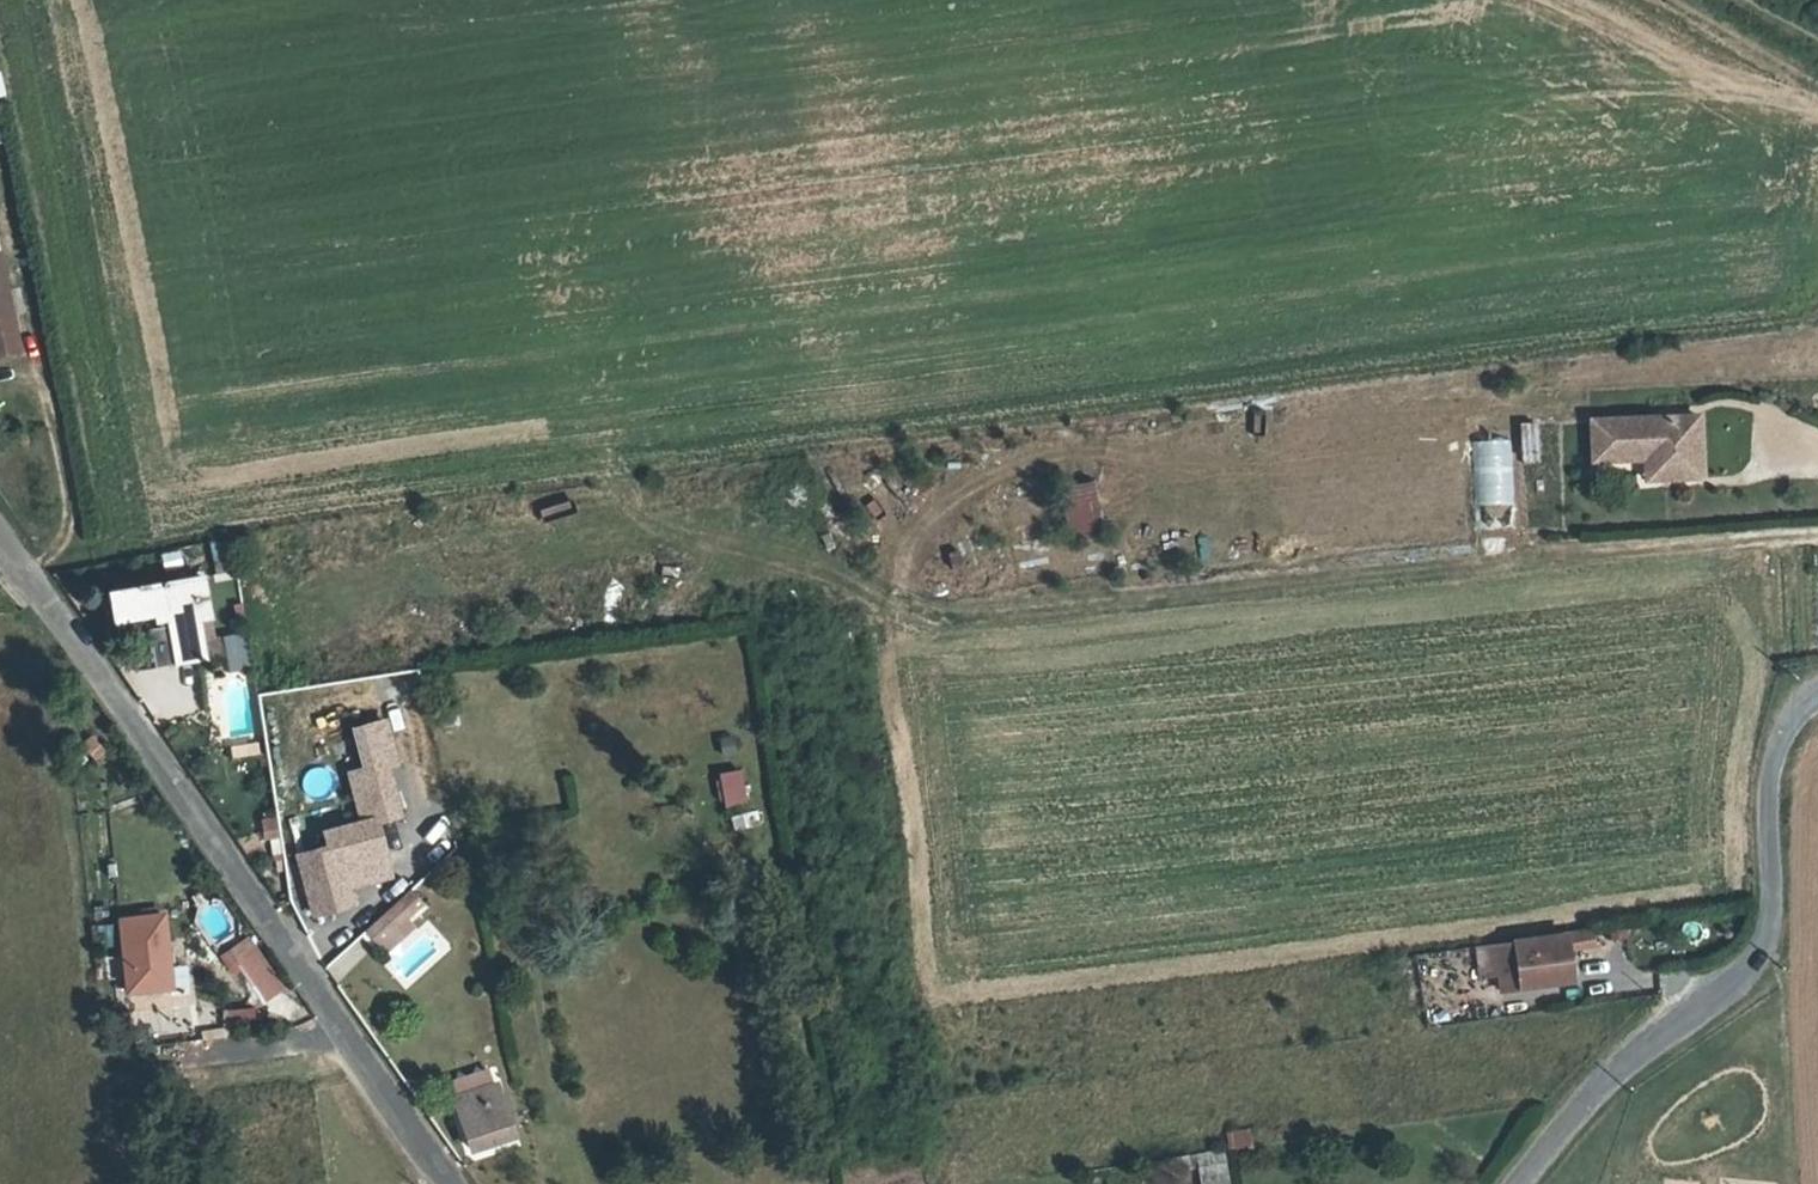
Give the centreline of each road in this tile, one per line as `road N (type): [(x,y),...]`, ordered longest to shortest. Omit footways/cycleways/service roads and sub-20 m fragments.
road 1 (residential): [(0,535),(443,1183)]
road 2 (residential): [(1513,1183),(1564,1118),(1623,1064),(1745,979),(1763,898),(1767,751),(1784,717),(1817,689)]

